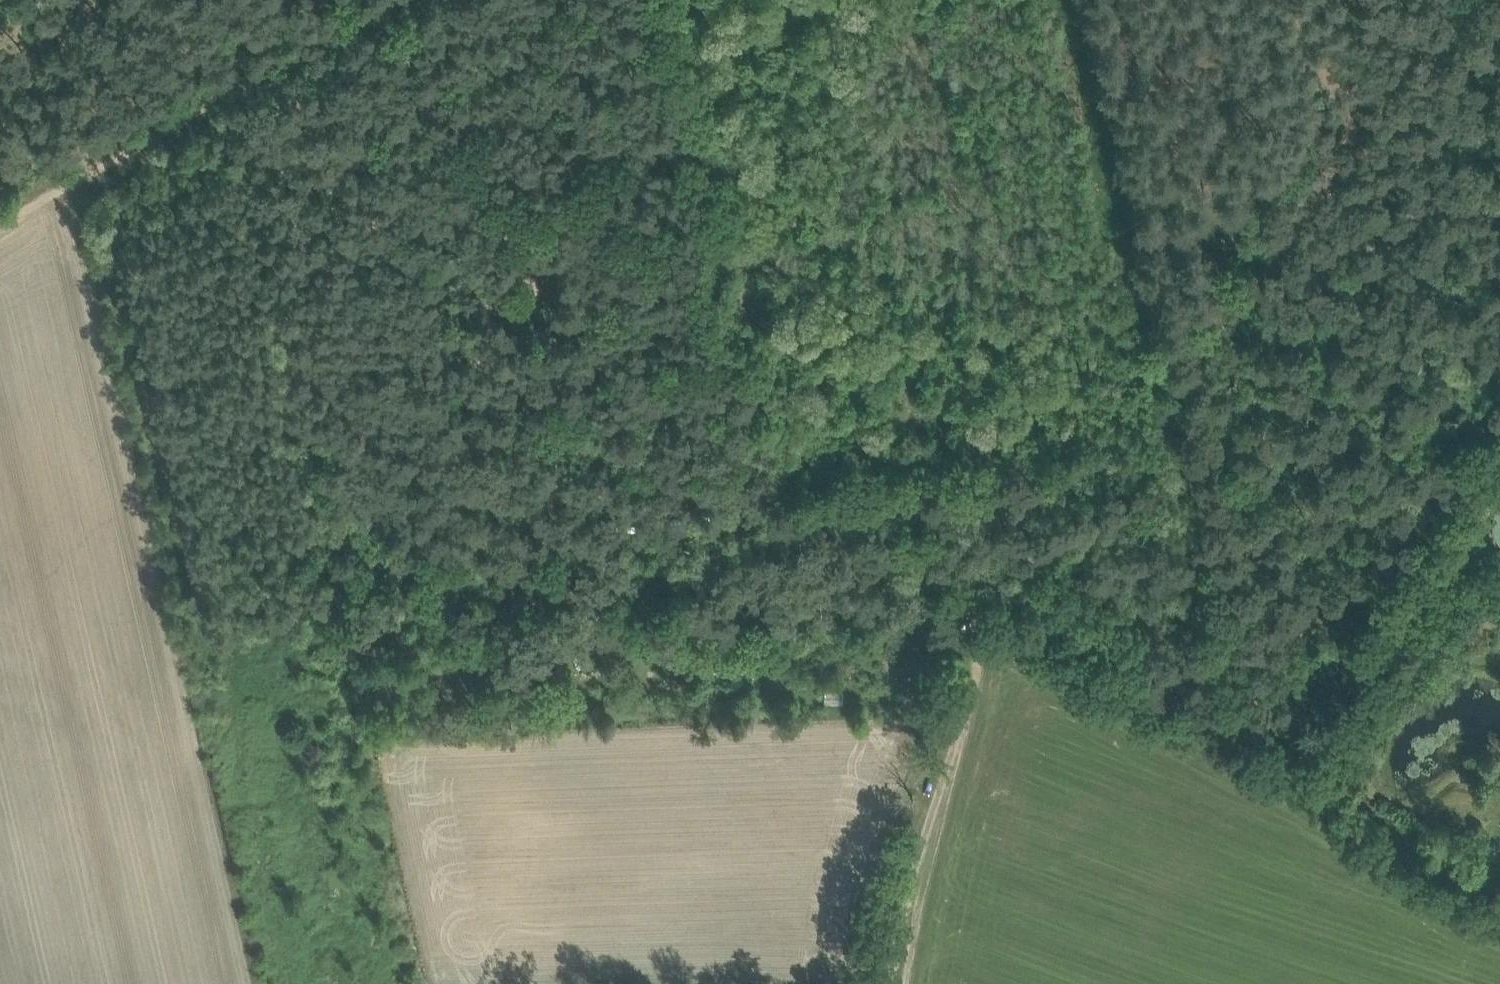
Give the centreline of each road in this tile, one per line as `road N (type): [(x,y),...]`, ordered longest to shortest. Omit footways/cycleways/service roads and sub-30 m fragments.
road 1 (track): [(977,600),(845,530),(791,439),(740,206),(676,0)]
road 2 (track): [(0,217),(394,0)]
road 3 (track): [(977,600),(888,983)]
road 4 (track): [(1391,107),(1357,74),(1328,0)]

